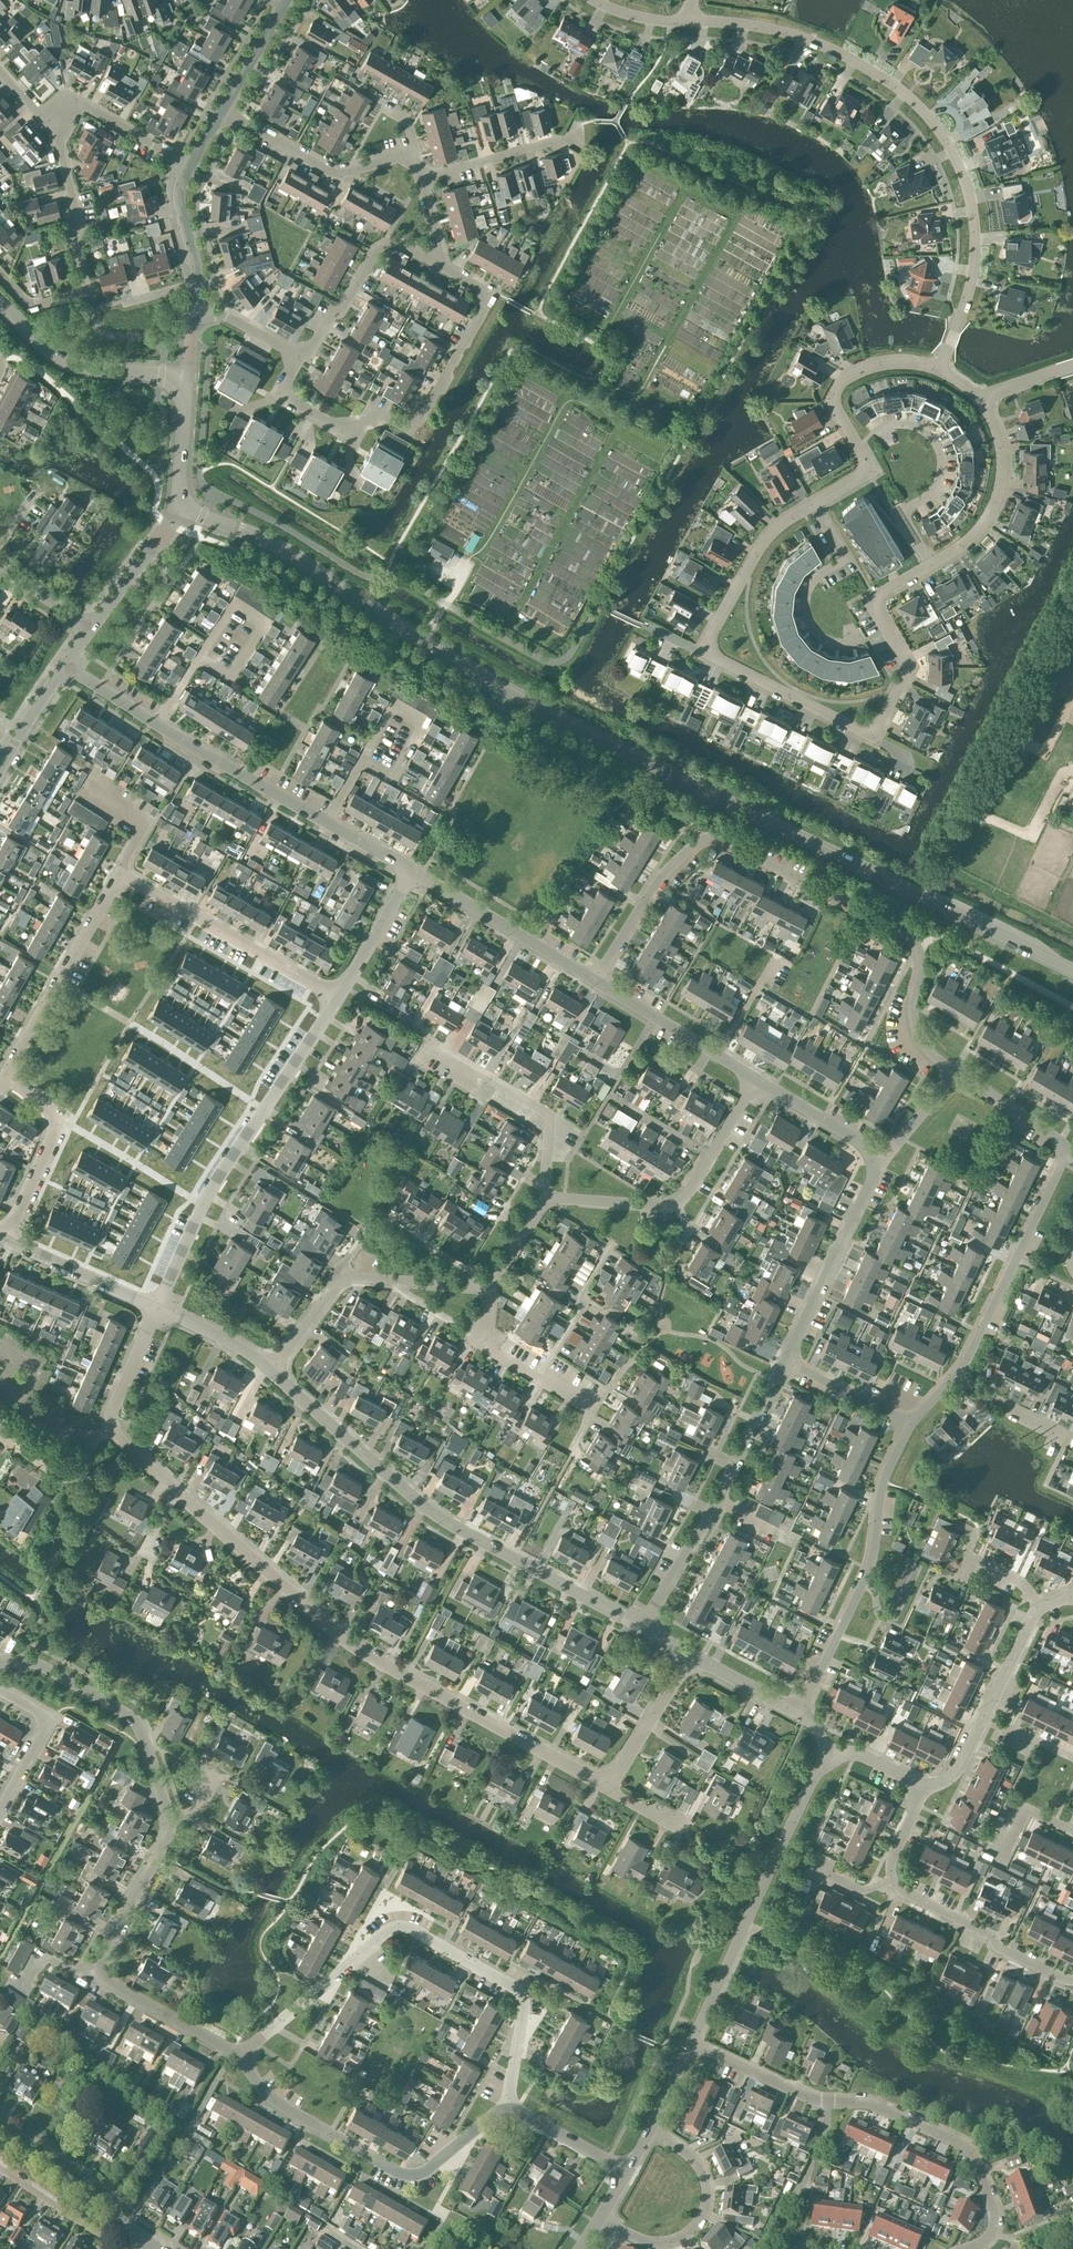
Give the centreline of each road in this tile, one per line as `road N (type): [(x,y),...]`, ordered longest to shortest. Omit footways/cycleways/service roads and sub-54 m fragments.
road 1 (secondary): [(1072,973),(645,763),(423,641),(290,553),(180,507)]
road 2 (residential): [(812,507),(755,554),(703,653),(864,740),(907,673),(870,609),(929,568)]
road 3 (residential): [(607,1786),(342,1642),(174,1489)]
road 4 (residential): [(955,330),(973,274),(974,224),(956,159),(927,115),(893,85),(827,47),(754,25),(688,21)]
road 5 (residential): [(506,2106),(521,1994),(397,1923),(231,2053)]
road 6 (residential): [(643,1628),(435,1514),(270,1371)]
road 7 (residential): [(592,983),(645,898),(692,846),(708,840),(899,932),(918,949)]
road 8 (residential): [(299,358),(285,383),(291,400),(331,423),(422,418),(489,298),(439,266)]
road 9 (residential): [(157,1311),(203,1200),(334,1002)]
road 10 (residential): [(506,2106),(412,2179),(282,2109),(231,2053)]
road 11 (residential): [(691,2045),(828,1759)]
road 12 (residential): [(799,1713),(872,1552),(881,1484),(906,1425)]
road 13 (residential): [(939,371),(887,363),(845,378),(829,402),(869,475),(812,507)]
road 14 (residential): [(963,2248),(987,2239),(994,2219),(968,2150),(876,2106),(828,2102)]
road 15 (residential): [(270,1371),(341,1279),(488,1285)]
road 16 (residential): [(950,1380),(1068,1150)]
road 17 (residential): [(169,1824),(131,1720),(34,1666),(0,1663)]
road 18 (residential): [(334,1002),(119,871)]
road 19 (residential): [(7,1072),(119,871)]
road 20 (residential): [(785,1361),(881,1156)]
road 21 (residential): [(544,1200),(545,1118),(419,1048)]
road 22 (residential): [(599,2219),(662,2241),(681,2235),(701,2213),(698,2167),(649,2132)]
road 23 (residential): [(174,1489),(115,1436),(110,1415),(157,1311)]
road 24 (residential): [(592,983),(408,873)]
road 25 (secondary): [(184,391),(163,376),(59,359),(0,303)]
road 26 (residential): [(892,1879),(990,1935),(1001,1949),(1072,1981)]
road 27 (residential): [(413,163),(333,175),(223,113)]
road 28 (residential): [(0,1241),(58,1119),(53,1107),(7,1072)]
road 29 (residential): [(929,568),(902,515),(932,488),(934,449),(899,424),(877,430)]
road 30 (residential): [(929,568),(972,540),(994,509),(1002,466),(980,400)]
road 31 (residential): [(854,644),(816,640),(804,623),(808,589),(843,563),(812,507)]
road 32 (residential): [(325,824),(155,725)]
road 33 (residential): [(69,298),(83,295),(78,225),(55,118)]
road 34 (residential): [(754,1080),(592,983)]
road 35 (residential): [(593,1407),(487,1348),(488,1285)]
road 36 (residential): [(157,1311),(0,1241)]
road 37 (residential): [(419,178),(562,139),(577,124)]
road 38 (residential): [(231,2053),(88,1967)]
road 39 (residential): [(88,1967),(169,1824)]
road 40 (residential): [(715,1505),(785,1361)]
road 41 (tertiary): [(86,635),(180,507)]
road 42 (residential): [(607,1786),(691,1655)]
road 43 (residential): [(193,313),(195,268),(179,194),(191,164)]
road 44 (residential): [(191,164),(79,106),(55,118)]
road 45 (residential): [(0,1809),(45,1730),(43,1719),(0,1693)]
road 46 (residential): [(334,1002),(408,873)]
road 47 (residential): [(828,2102),(691,2045)]
road 48 (residential): [(881,1156),(754,1080)]
road 49 (residential): [(643,1628),(715,1505)]
road 50 (residential): [(951,1078),(912,1023),(918,949)]
road 51 (residential): [(628,2171),(506,2106)]
road 52 (residential): [(1068,1150),(951,1078)]
road 53 (residential): [(196,664),(226,682),(262,625),(233,606)]
road 54 (residential): [(299,358),(380,249)]
road 55 (residential): [(360,764),(390,780),(421,721),(390,705)]
road 56 (residential): [(544,1200),(677,1205)]
road 57 (residential): [(1068,1439),(950,1380)]
road 58 (residential): [(270,1371),(218,1337),(157,1311)]
road 59 (residential): [(223,113),(283,0)]
road 60 (residential): [(799,1713),(691,1655)]
road 61 (residential): [(983,1714),(1039,1608)]

